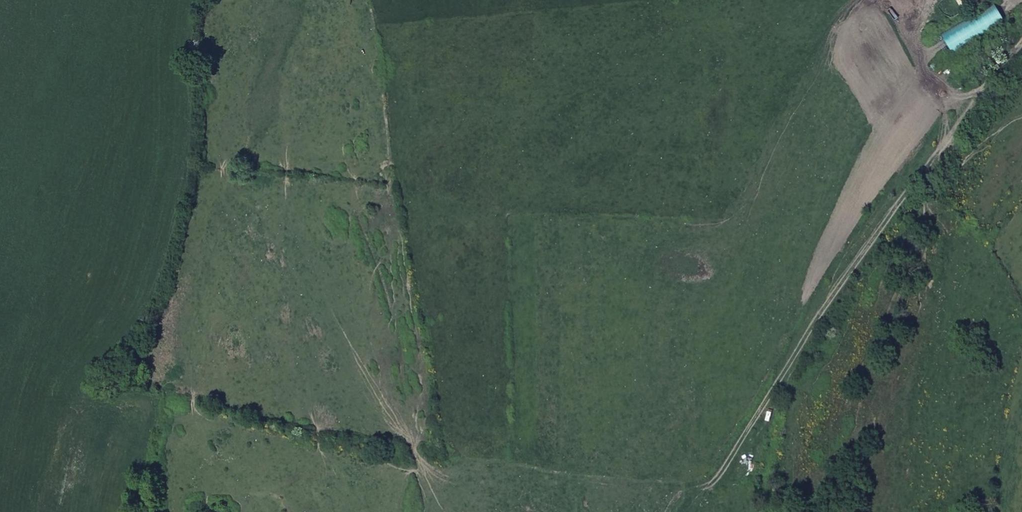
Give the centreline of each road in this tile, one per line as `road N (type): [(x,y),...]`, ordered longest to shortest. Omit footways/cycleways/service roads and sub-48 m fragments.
road 1 (track): [(1021,41),(817,319),(719,480)]

